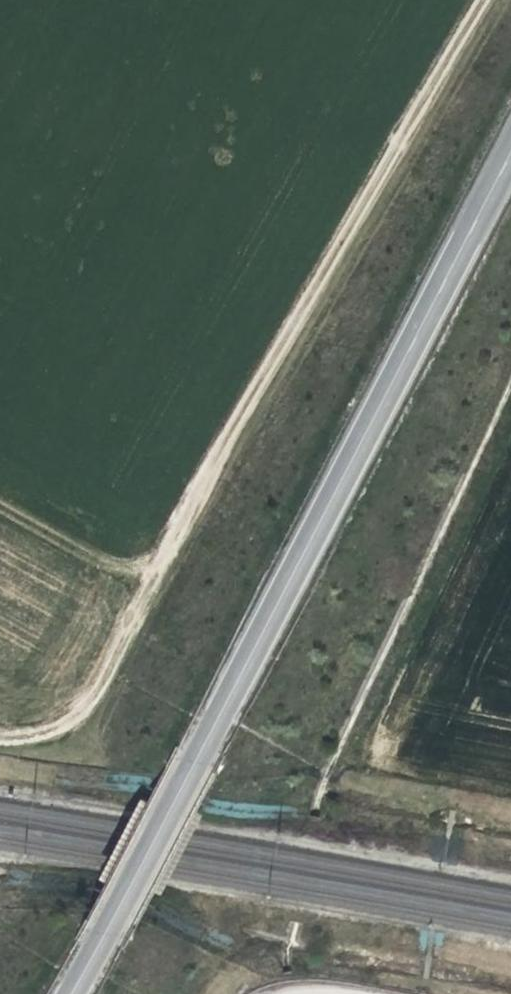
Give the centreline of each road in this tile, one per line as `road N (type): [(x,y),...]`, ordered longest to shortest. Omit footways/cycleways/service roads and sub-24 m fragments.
road 1 (tertiary): [(71,993),(510,157)]
road 2 (track): [(0,744),(32,743),(71,725),(96,695),(174,534),(474,0)]

